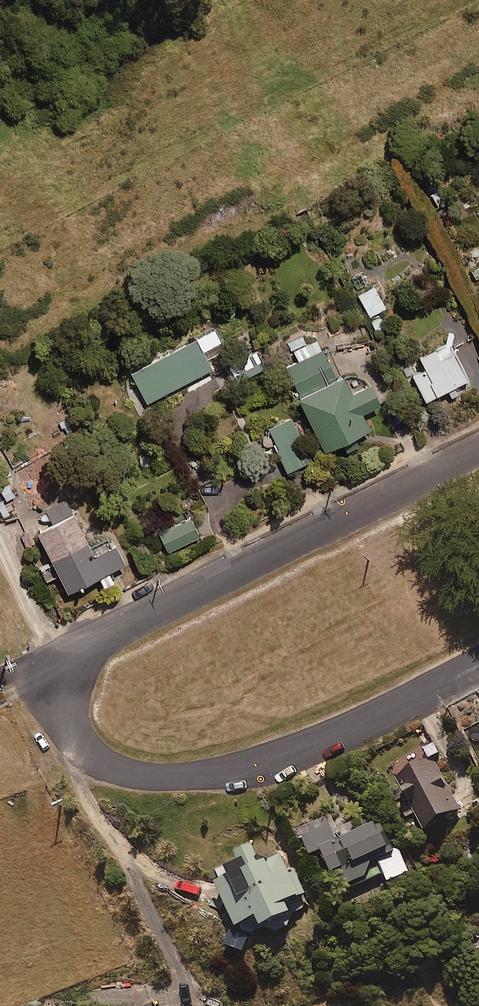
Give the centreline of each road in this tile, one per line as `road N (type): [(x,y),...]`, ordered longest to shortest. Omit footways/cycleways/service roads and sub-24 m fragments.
road 1 (residential): [(478,661),(320,743),(192,775),(111,766),(90,751),(73,707),(75,681),(110,633),(478,446)]
road 2 (track): [(0,540),(42,622),(86,658)]

